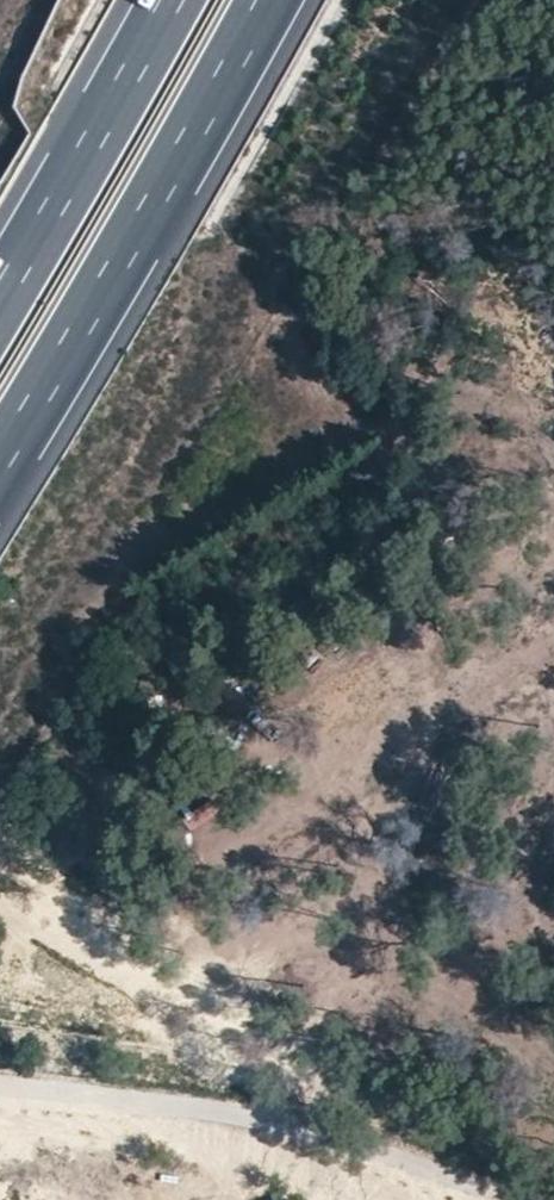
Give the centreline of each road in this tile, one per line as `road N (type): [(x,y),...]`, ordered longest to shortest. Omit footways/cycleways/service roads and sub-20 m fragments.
road 1 (unclassified): [(0,1084),(197,1105),(548,1199)]
road 2 (motorway): [(0,462),(268,0)]
road 3 (motorway): [(172,0),(0,297)]

